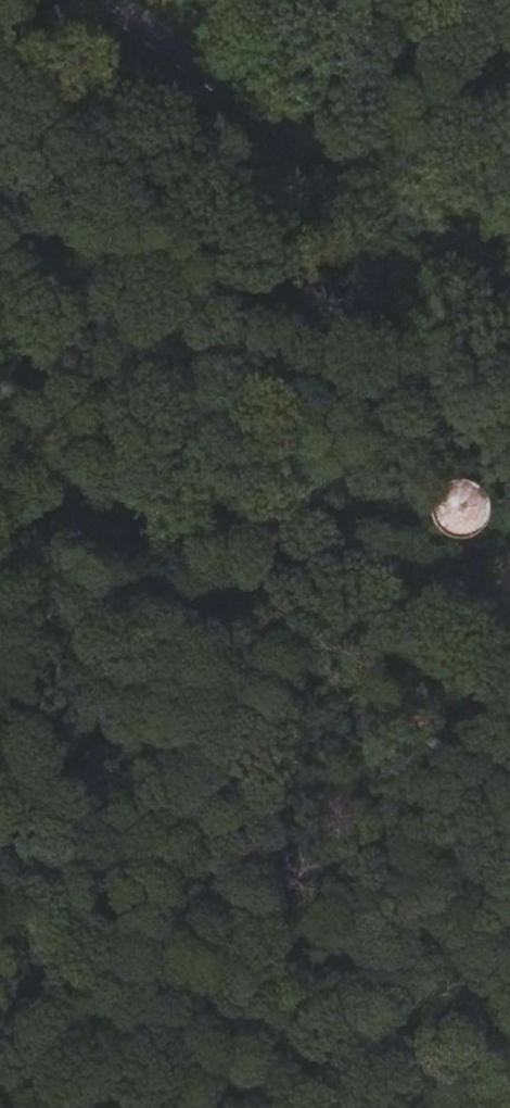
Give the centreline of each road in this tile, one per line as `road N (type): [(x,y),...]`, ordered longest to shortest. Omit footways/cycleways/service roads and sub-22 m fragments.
road 1 (tertiary): [(509,270),(124,0)]

